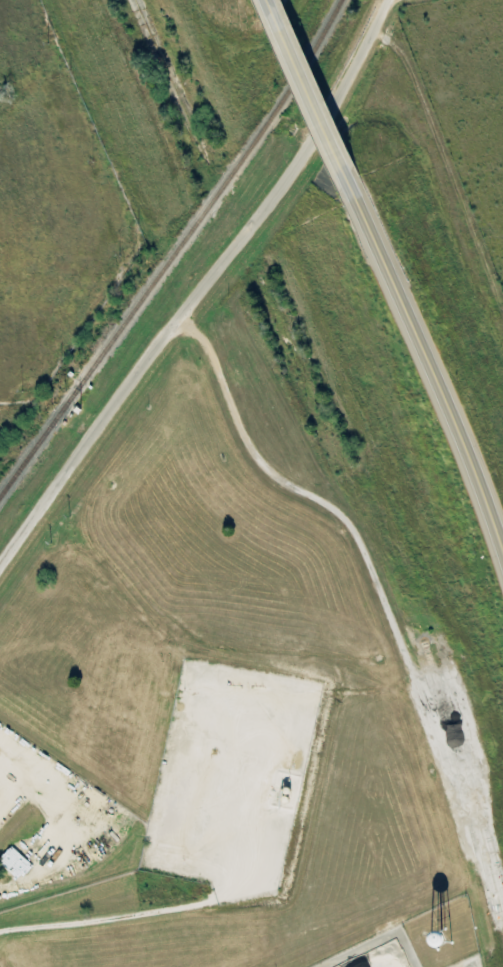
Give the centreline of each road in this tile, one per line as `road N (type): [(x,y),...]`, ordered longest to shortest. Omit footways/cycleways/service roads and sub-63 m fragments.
road 1 (residential): [(0,566),(132,378),(278,203),(356,78),(391,0)]
road 2 (trunk): [(355,190),(502,532)]
road 3 (residential): [(502,278),(391,0)]
road 4 (trunk): [(270,0),(355,190)]

